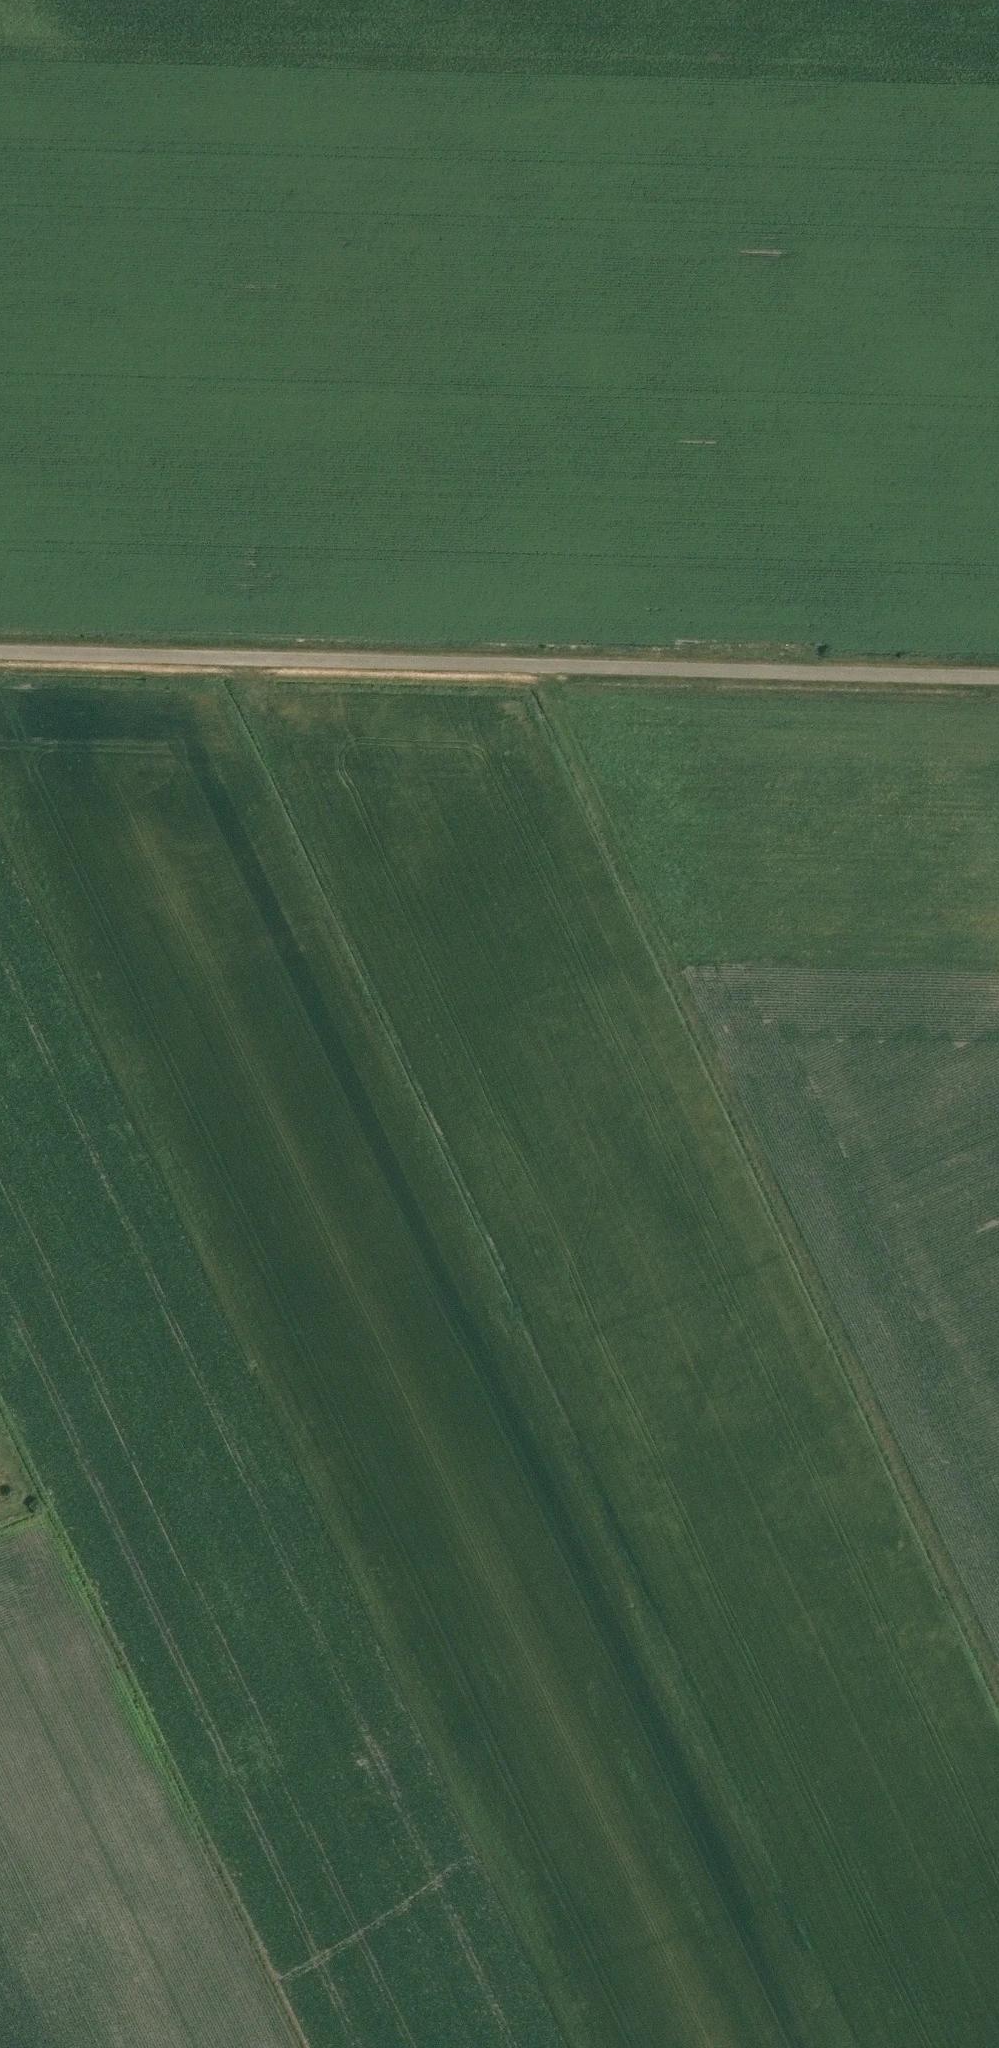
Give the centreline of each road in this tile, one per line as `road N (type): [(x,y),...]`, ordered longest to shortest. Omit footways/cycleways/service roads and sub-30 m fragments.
road 1 (unclassified): [(998,677),(0,651)]

